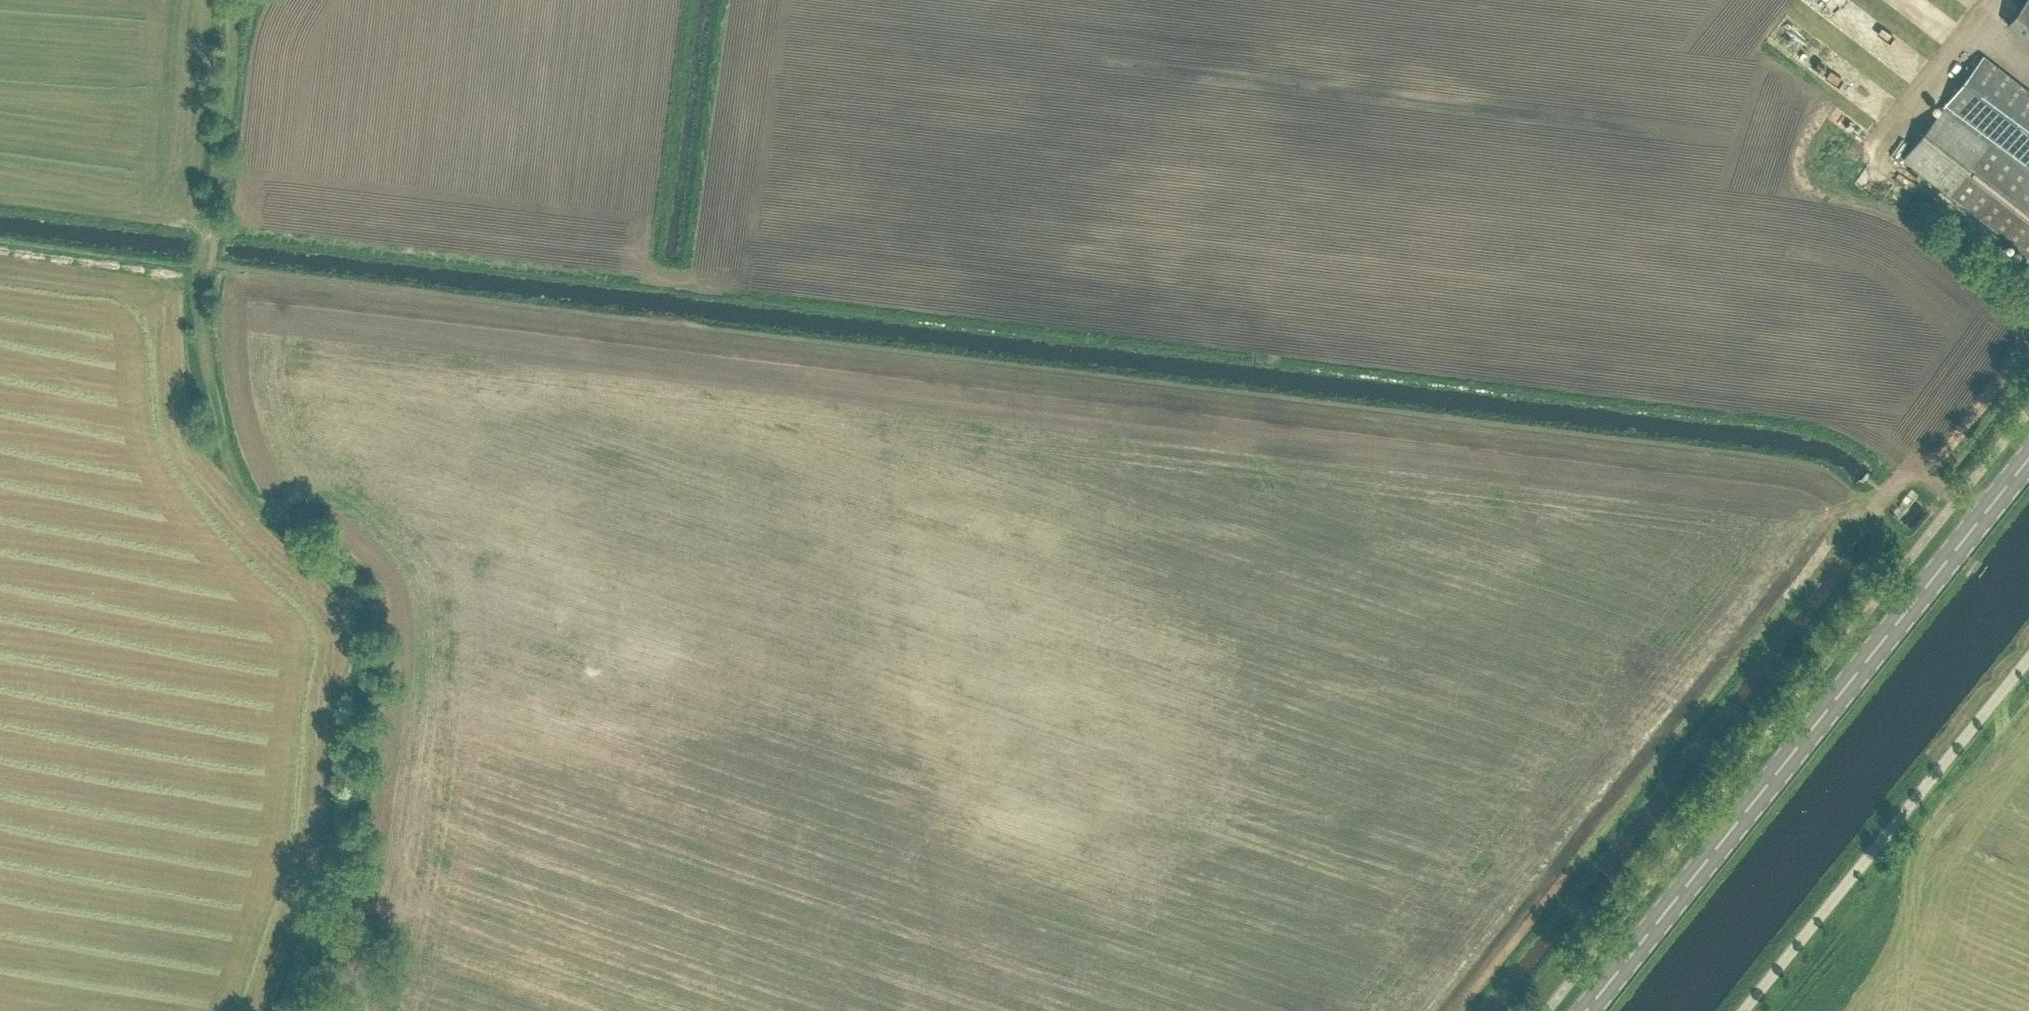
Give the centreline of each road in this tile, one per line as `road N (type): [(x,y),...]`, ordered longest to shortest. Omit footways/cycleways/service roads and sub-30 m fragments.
road 1 (track): [(301,1010),(347,874),(363,745),(364,628),(344,598),(256,513),(234,478),(216,419),(203,271),(239,0)]
road 2 (primary): [(1587,1010),(2028,460)]
road 3 (unclassified): [(1741,1010),(2028,655)]

